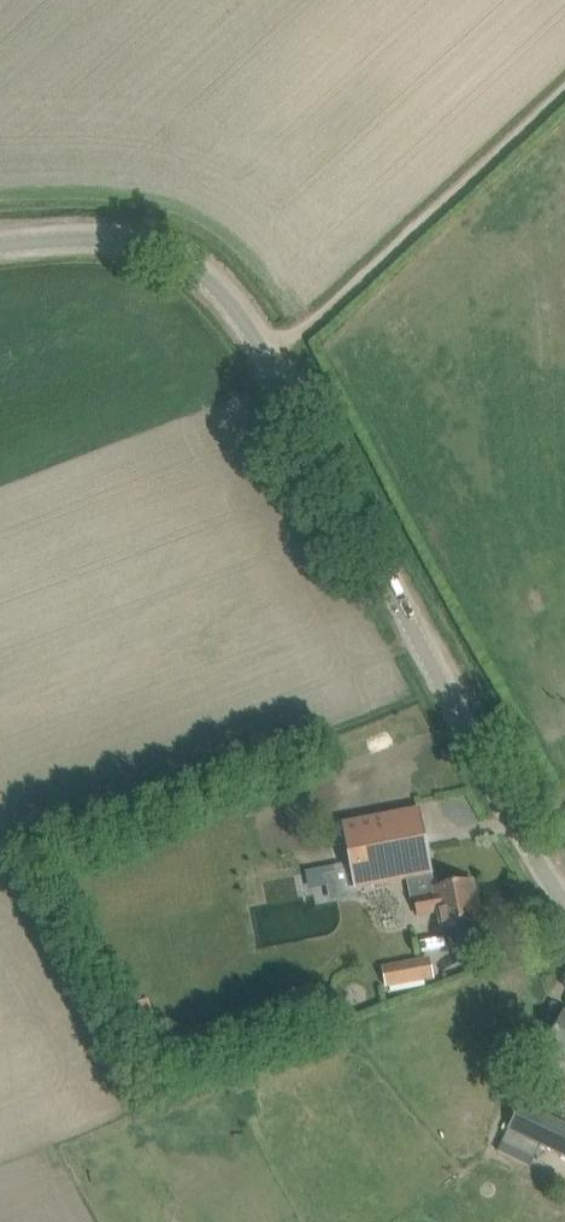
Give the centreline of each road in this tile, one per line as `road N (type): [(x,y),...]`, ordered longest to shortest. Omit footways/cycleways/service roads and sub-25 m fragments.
road 1 (unclassified): [(564,901),(484,765),(315,432),(236,309),(205,276),(159,251),(90,244),(0,251)]
road 2 (track): [(270,354),(564,86)]

